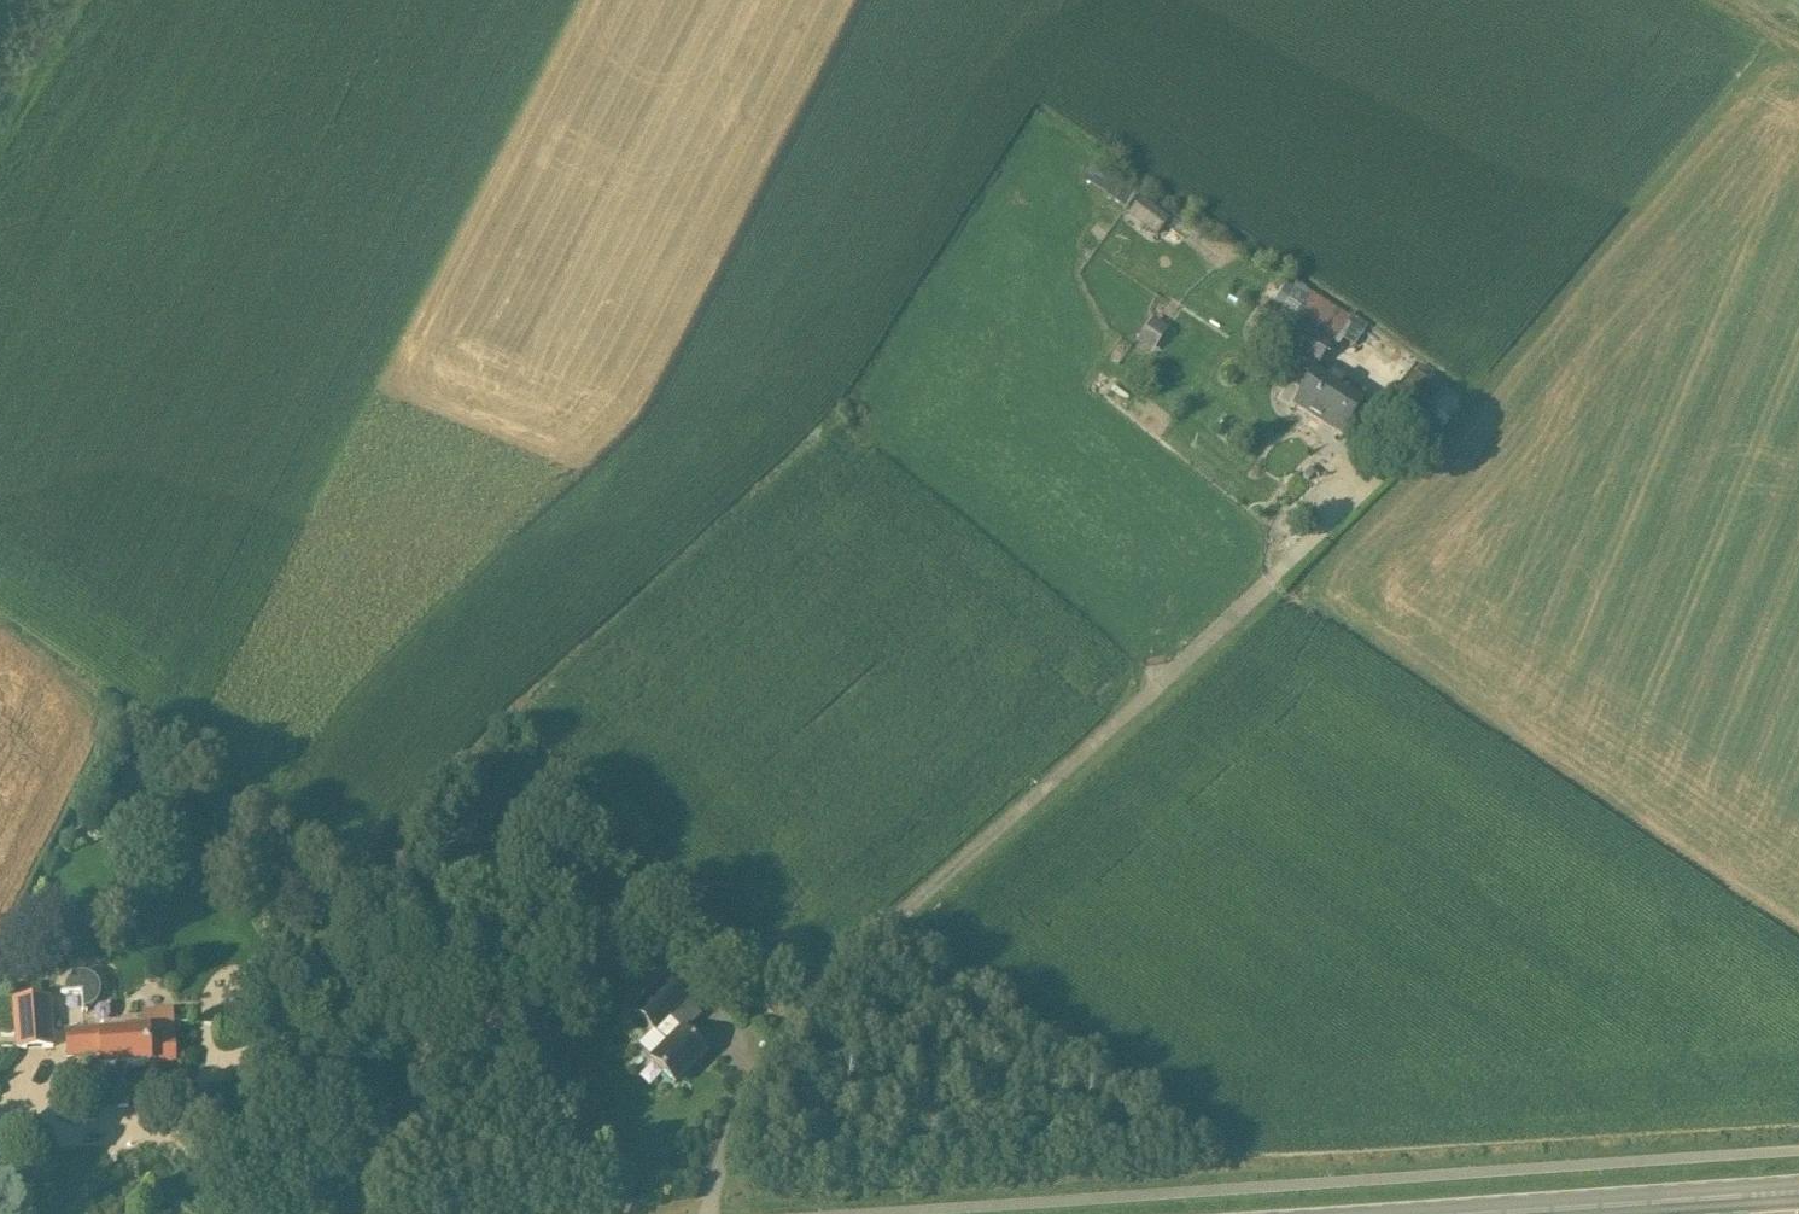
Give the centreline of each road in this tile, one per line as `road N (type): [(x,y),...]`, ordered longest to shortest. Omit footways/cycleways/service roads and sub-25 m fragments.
road 1 (unclassified): [(714,1213),(719,1155),(774,1047),(882,922),(1080,753),(1310,536)]
road 2 (primary): [(1469,1213),(1798,1191)]

